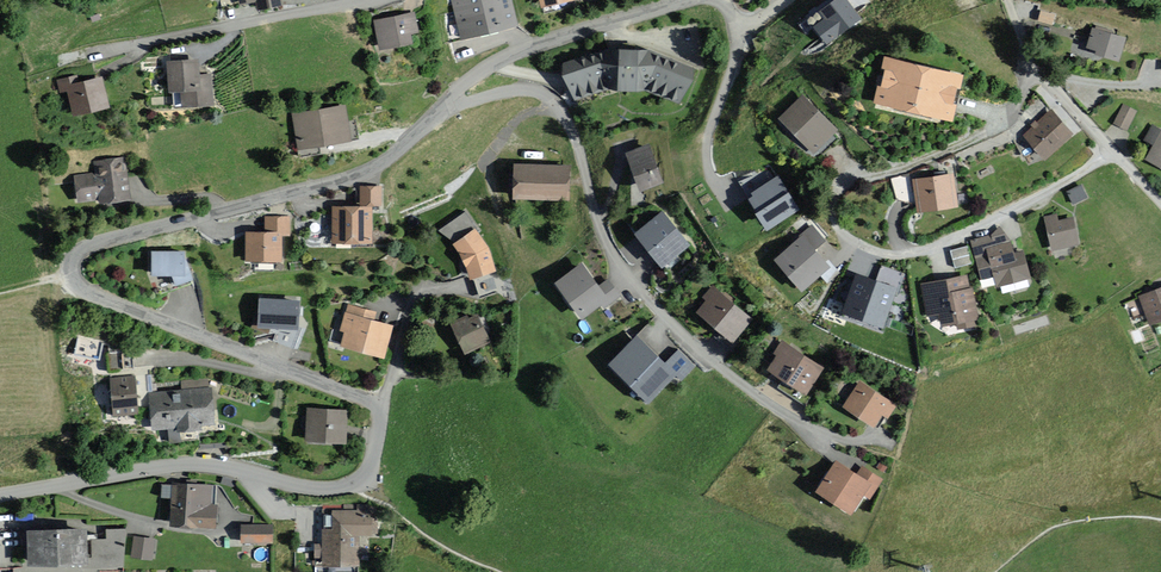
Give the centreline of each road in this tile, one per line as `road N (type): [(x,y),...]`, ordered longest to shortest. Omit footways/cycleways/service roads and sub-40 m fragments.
road 1 (residential): [(0,497),(194,462),(320,488),(362,480),(383,417),(371,400),(86,292),(71,268),(77,251),(92,244),(359,174),(438,110)]
road 2 (residential): [(438,110),(515,89),(541,94),(564,111),(600,226),(635,289),(712,362),(825,440)]
road 3 (residential): [(1112,155),(1049,78),(1033,81),(990,130),(895,172),(854,178),(836,192),(833,218)]
road 4 (residential): [(377,0),(104,49)]
road 5 (residential): [(438,110),(478,75),(521,52),(687,0)]
road 6 (residential): [(878,252),(913,253),(1112,155)]
road 7 (track): [(736,30),(707,150),(734,214)]

